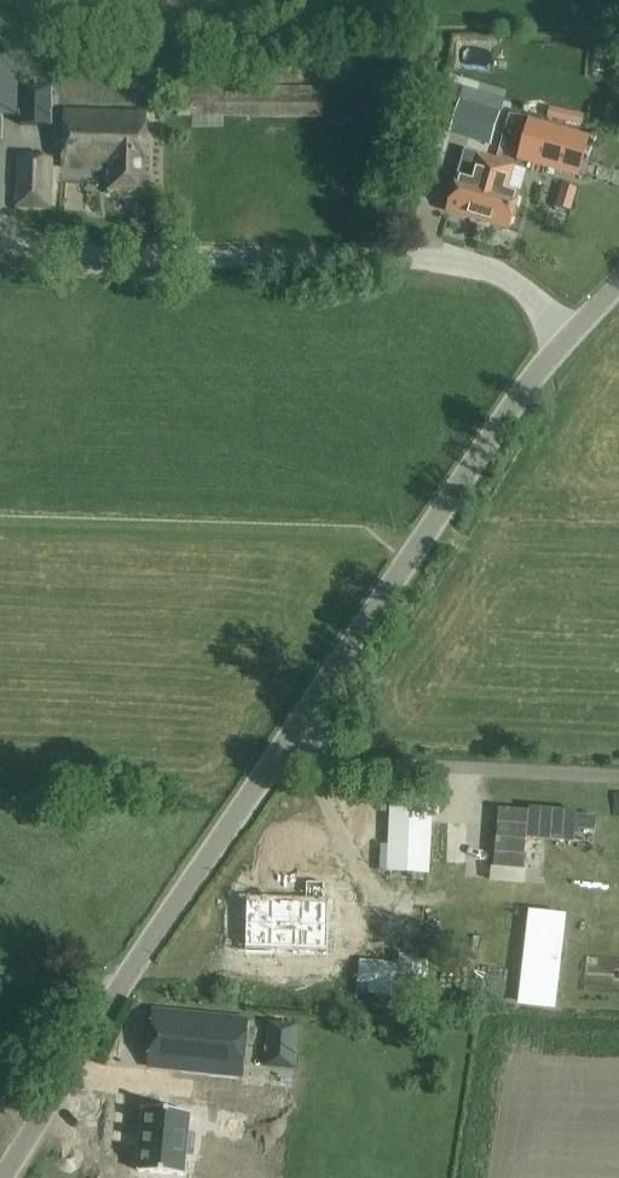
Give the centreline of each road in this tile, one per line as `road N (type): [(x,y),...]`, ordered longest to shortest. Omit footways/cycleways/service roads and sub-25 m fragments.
road 1 (unclassified): [(285,745),(543,364),(618,283)]
road 2 (unclassified): [(0,1177),(285,745)]
road 3 (unclassified): [(618,775),(340,762),(285,745)]

